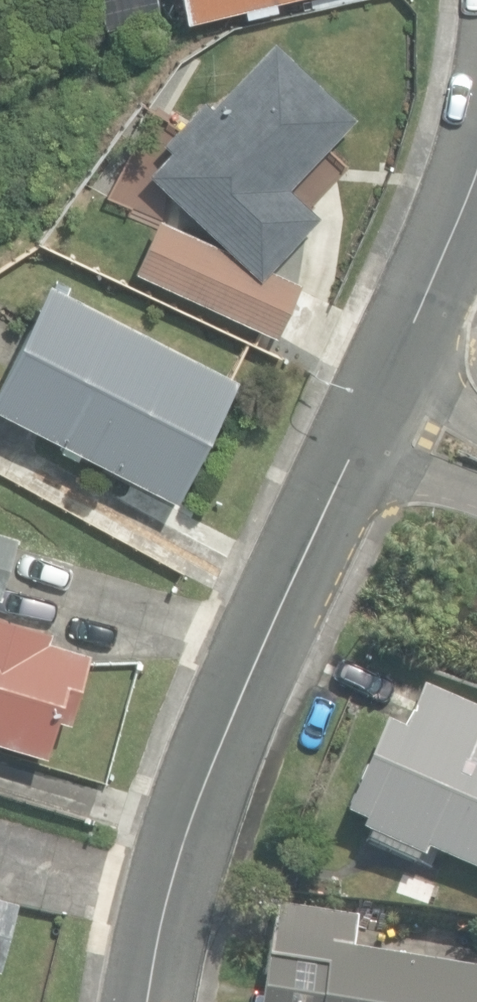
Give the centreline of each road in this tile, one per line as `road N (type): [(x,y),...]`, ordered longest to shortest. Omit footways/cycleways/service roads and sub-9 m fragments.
road 1 (unclassified): [(132,1001),(173,818),(246,637),(371,385)]
road 2 (unclassified): [(371,385),(476,167)]

